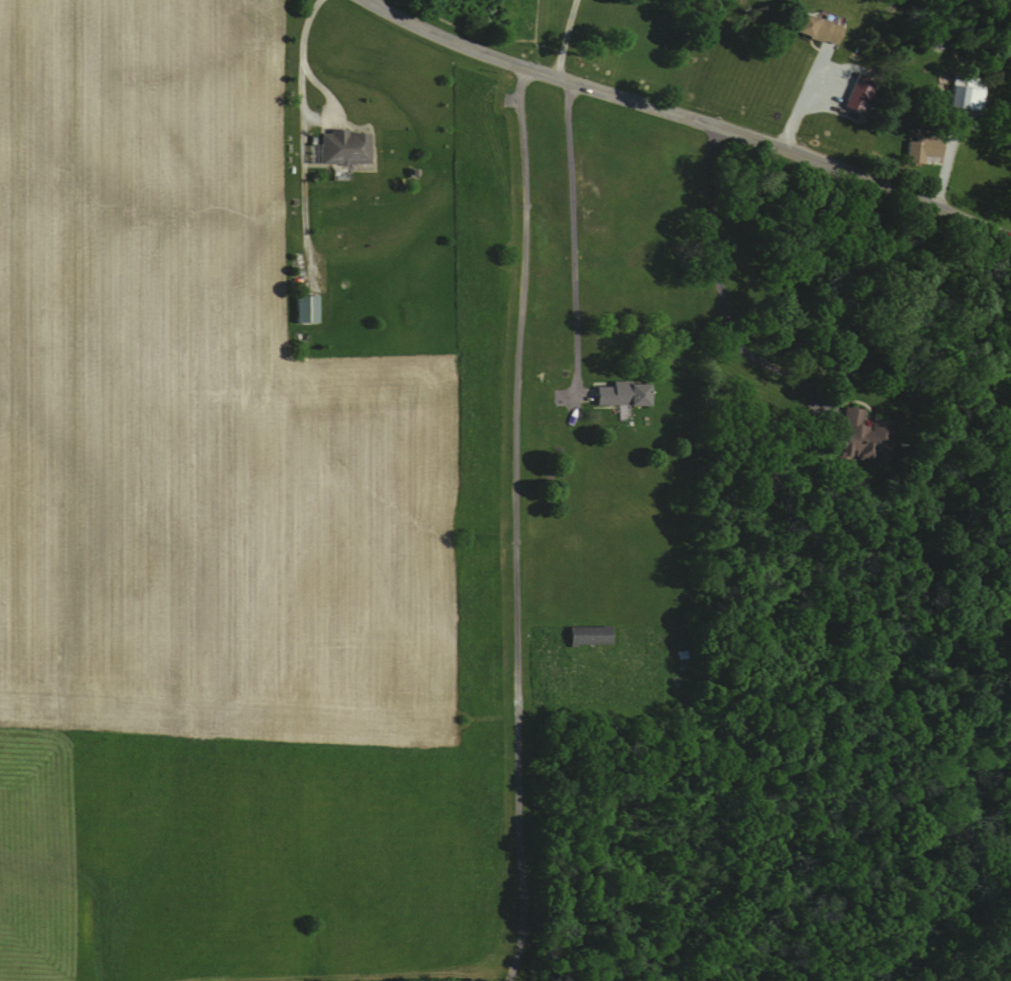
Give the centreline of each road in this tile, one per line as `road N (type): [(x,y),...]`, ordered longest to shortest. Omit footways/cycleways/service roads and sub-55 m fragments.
road 1 (residential): [(369,0),(503,60),(799,154),(1010,239)]

